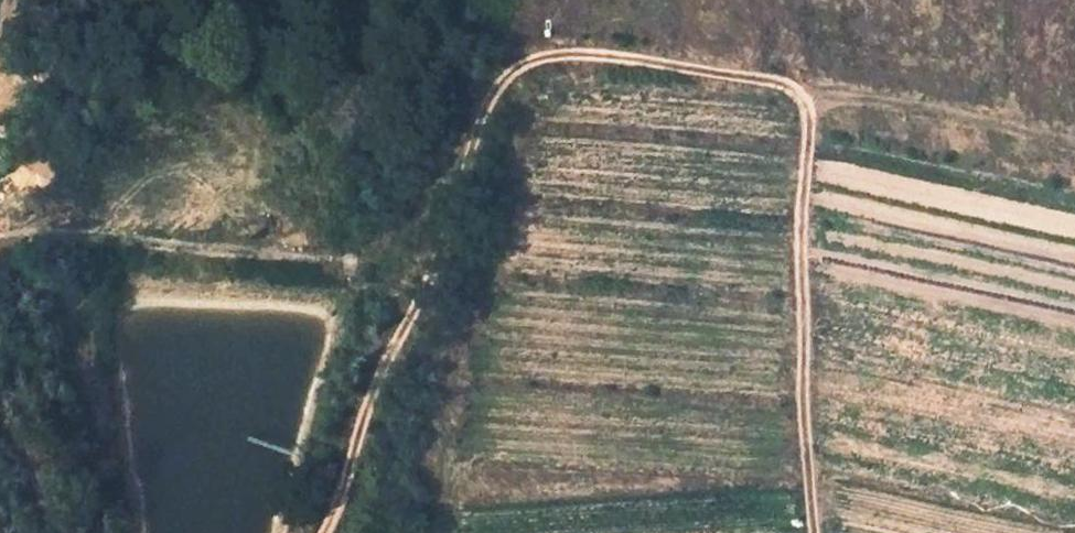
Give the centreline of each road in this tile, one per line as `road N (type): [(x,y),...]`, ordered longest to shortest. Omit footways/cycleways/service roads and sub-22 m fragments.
road 1 (track): [(321,532),(383,356),(434,269),(487,106),(503,78),(549,56),(623,57),(781,81),(795,91),(802,106),(803,321),(795,454),(810,532)]
road 2 (track): [(524,63),(478,85),(460,104),(383,245),(362,261),(145,245),(73,231),(0,234)]
road 3 (track): [(1074,128),(846,85),(795,91)]
road 4 (track): [(0,394),(56,532)]

